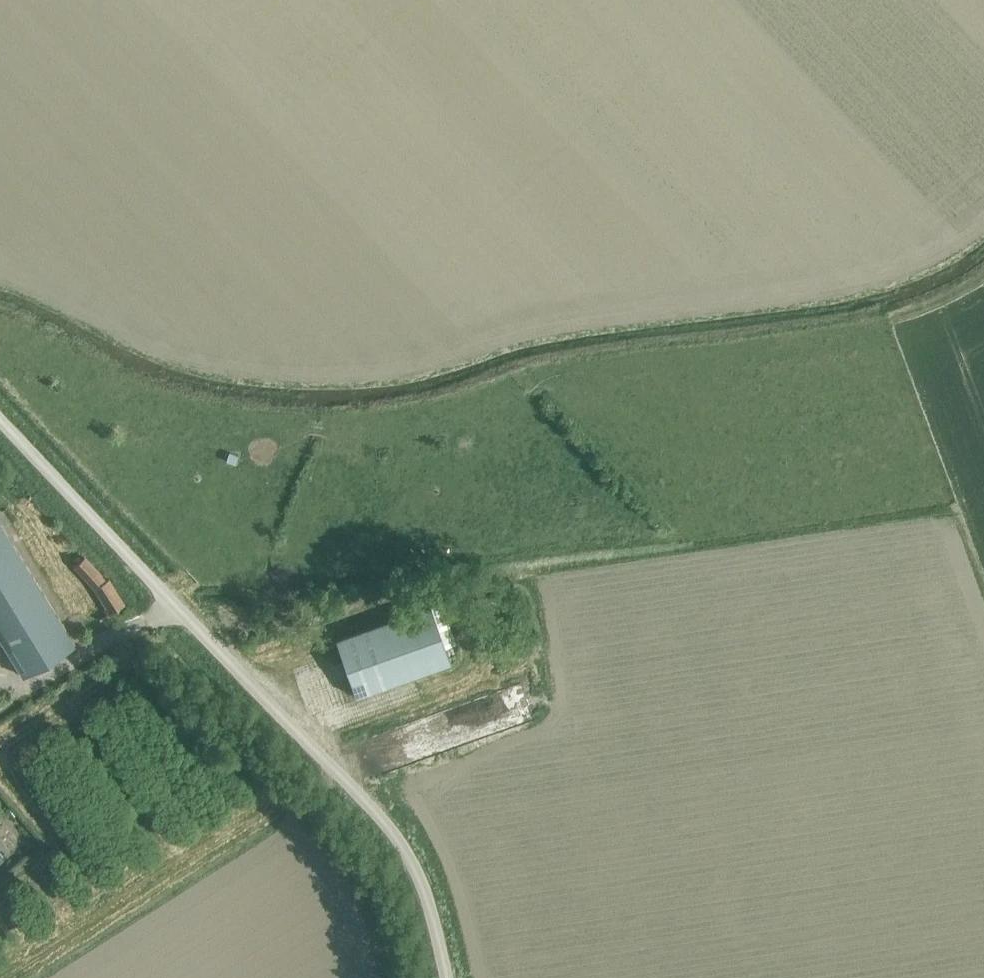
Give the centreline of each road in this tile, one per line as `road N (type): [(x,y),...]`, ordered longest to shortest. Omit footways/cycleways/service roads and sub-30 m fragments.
road 1 (unclassified): [(447,977),(421,881),(389,826),(0,418)]

